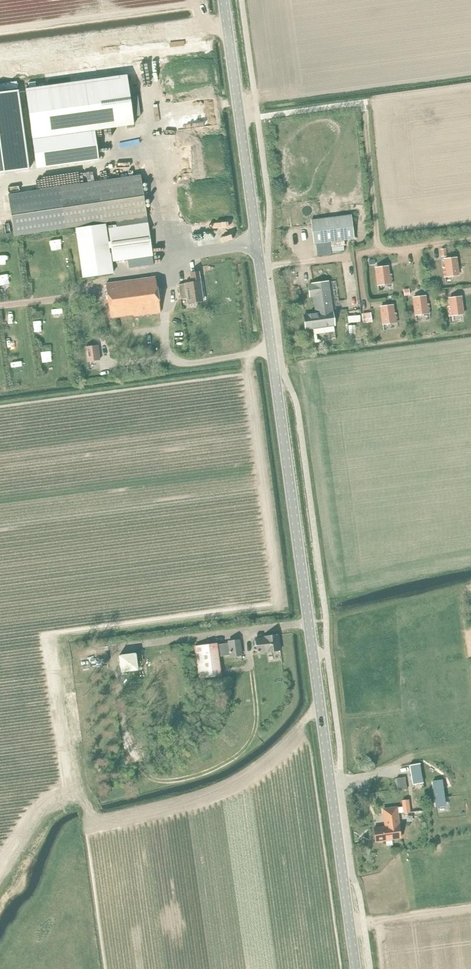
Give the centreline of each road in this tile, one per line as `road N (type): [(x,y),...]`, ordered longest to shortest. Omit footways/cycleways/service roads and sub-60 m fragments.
road 1 (unclassified): [(357,968),(224,0)]

